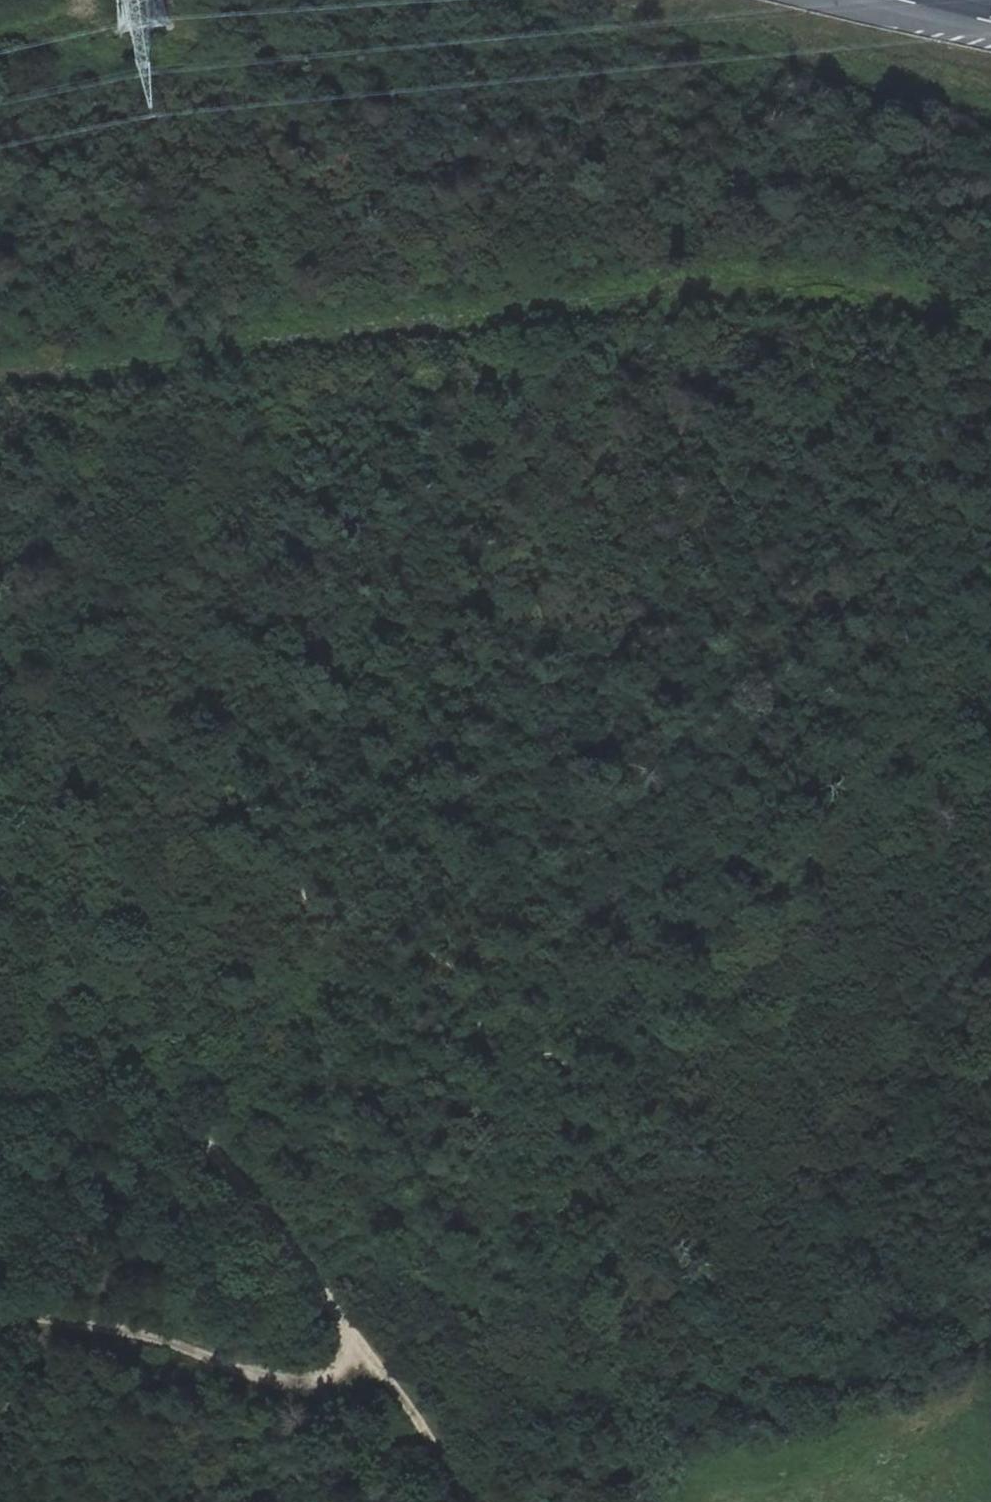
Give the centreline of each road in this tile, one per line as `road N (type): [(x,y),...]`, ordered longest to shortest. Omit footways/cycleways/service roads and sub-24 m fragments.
road 1 (track): [(0,873),(364,1346)]
road 2 (track): [(55,1316),(128,1326),(284,1385),(334,1374),(364,1346)]
road 3 (track): [(477,1501),(364,1346)]
road 4 (track): [(0,1427),(55,1316)]

